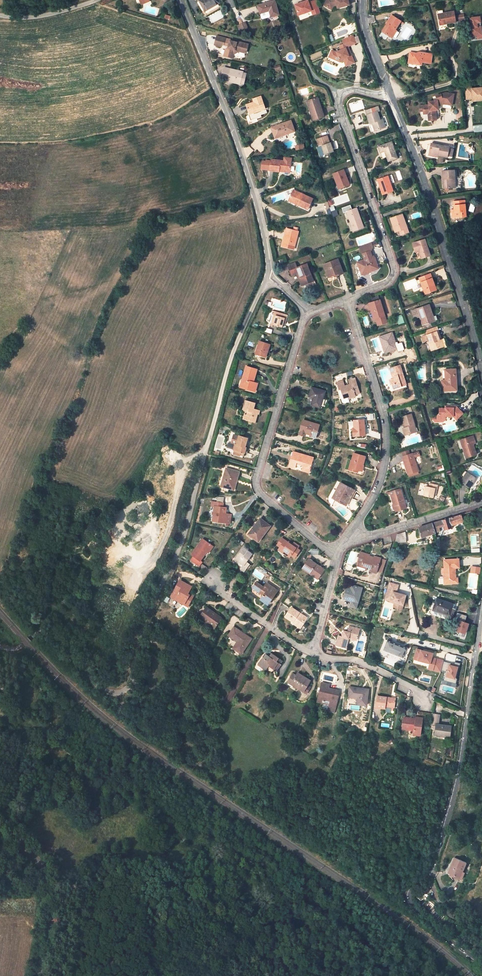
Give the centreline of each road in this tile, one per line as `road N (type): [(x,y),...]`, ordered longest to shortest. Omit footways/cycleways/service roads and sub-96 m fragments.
road 1 (unclassified): [(0,647),(46,633),(102,689),(128,688),(143,625),(184,538),(232,355),(266,279)]
road 2 (residential): [(481,964),(408,900),(438,852),(459,775),(481,616)]
road 3 (unclassified): [(266,279),(256,204),(179,0)]
road 4 (residential): [(390,96),(357,90),(338,104),(394,275),(348,301)]
road 5 (residential): [(309,314),(256,487),(338,552)]
road 6 (residential): [(481,364),(390,96)]
road 7 (residential): [(348,301),(384,419),(386,455),(377,492),(342,544)]
road 8 (unclassified): [(38,975),(54,895),(0,805)]
road 9 (residential): [(342,544),(481,503)]
road 10 (residential): [(311,649),(425,693),(422,702)]
road 11 (residential): [(212,580),(225,598),(311,649)]

